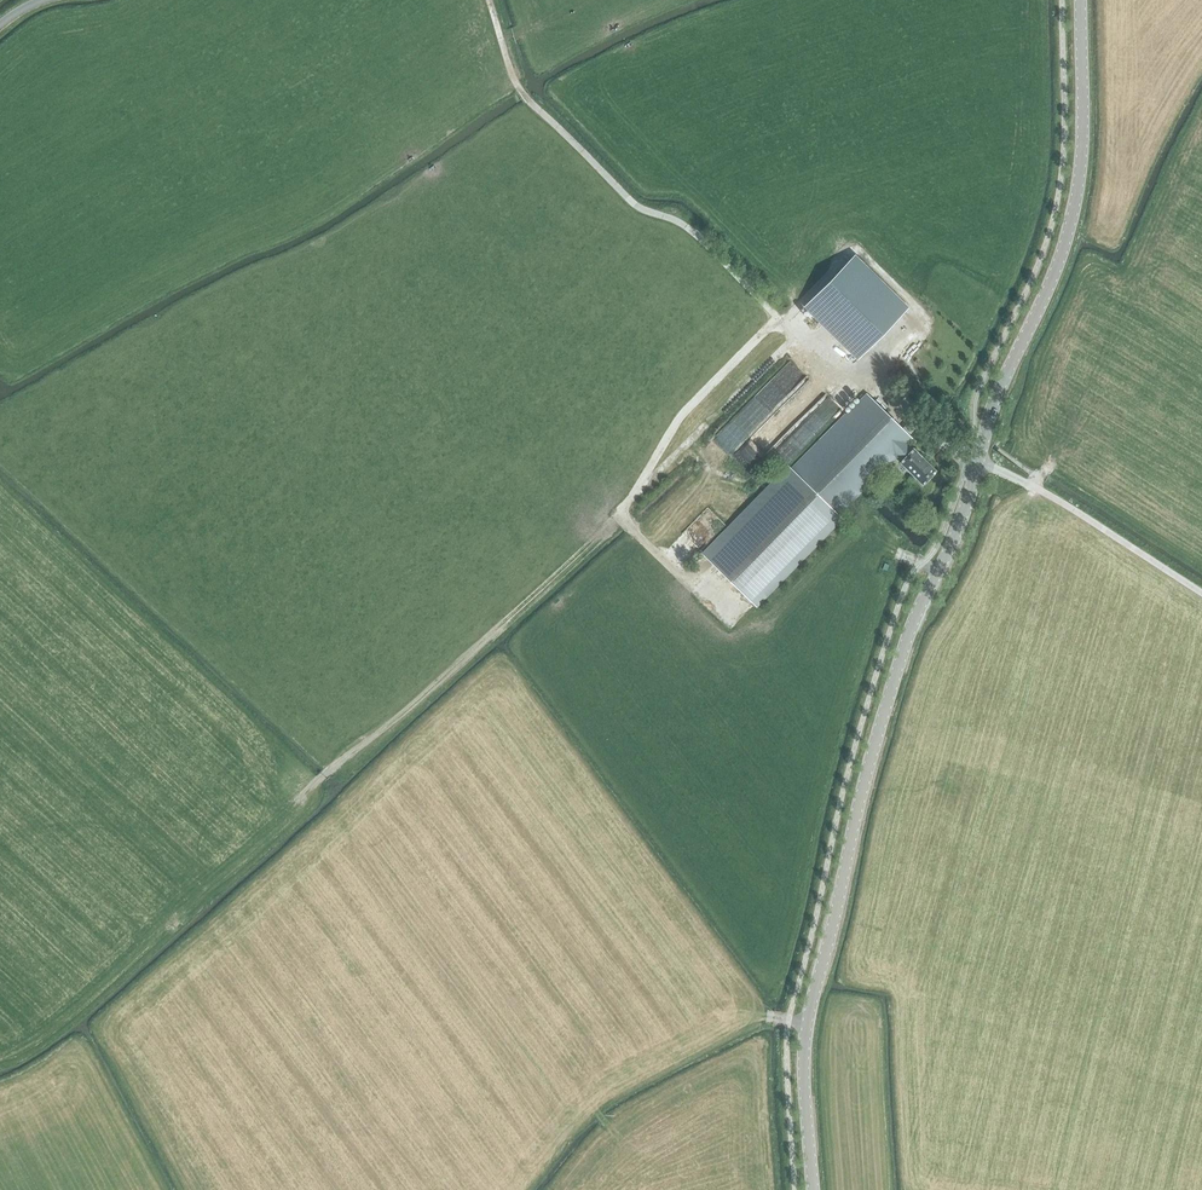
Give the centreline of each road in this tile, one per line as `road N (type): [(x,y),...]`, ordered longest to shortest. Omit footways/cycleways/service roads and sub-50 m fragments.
road 1 (secondary): [(813,1189),(804,1093),(808,1014),(913,622),(950,545),(989,416),(1062,257),(1083,150),(1083,0)]

